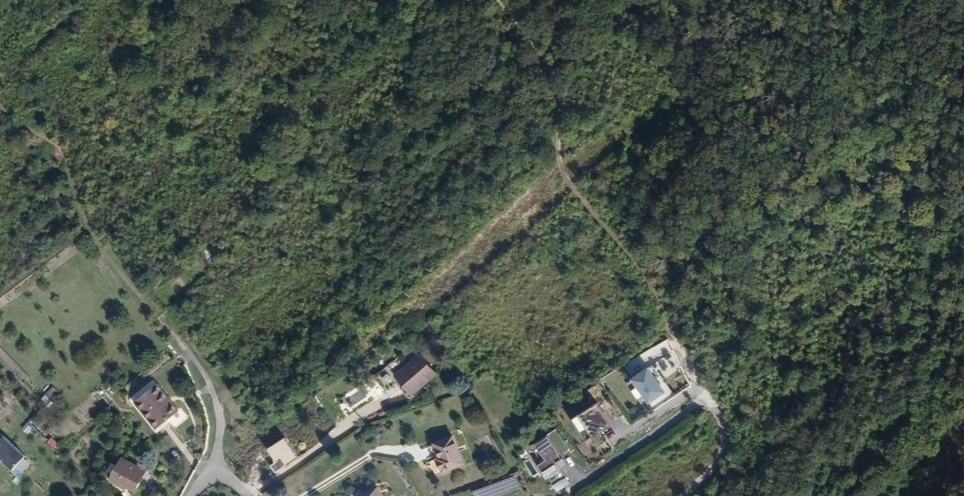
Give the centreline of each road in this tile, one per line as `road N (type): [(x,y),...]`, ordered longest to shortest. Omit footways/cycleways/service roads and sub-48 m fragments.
road 1 (track): [(498,0),(552,72),(569,177),(648,275),(691,356)]
road 2 (track): [(0,106),(16,128),(61,145),(90,223),(191,350)]
road 3 (unclassified): [(191,350),(221,408),(215,471)]

